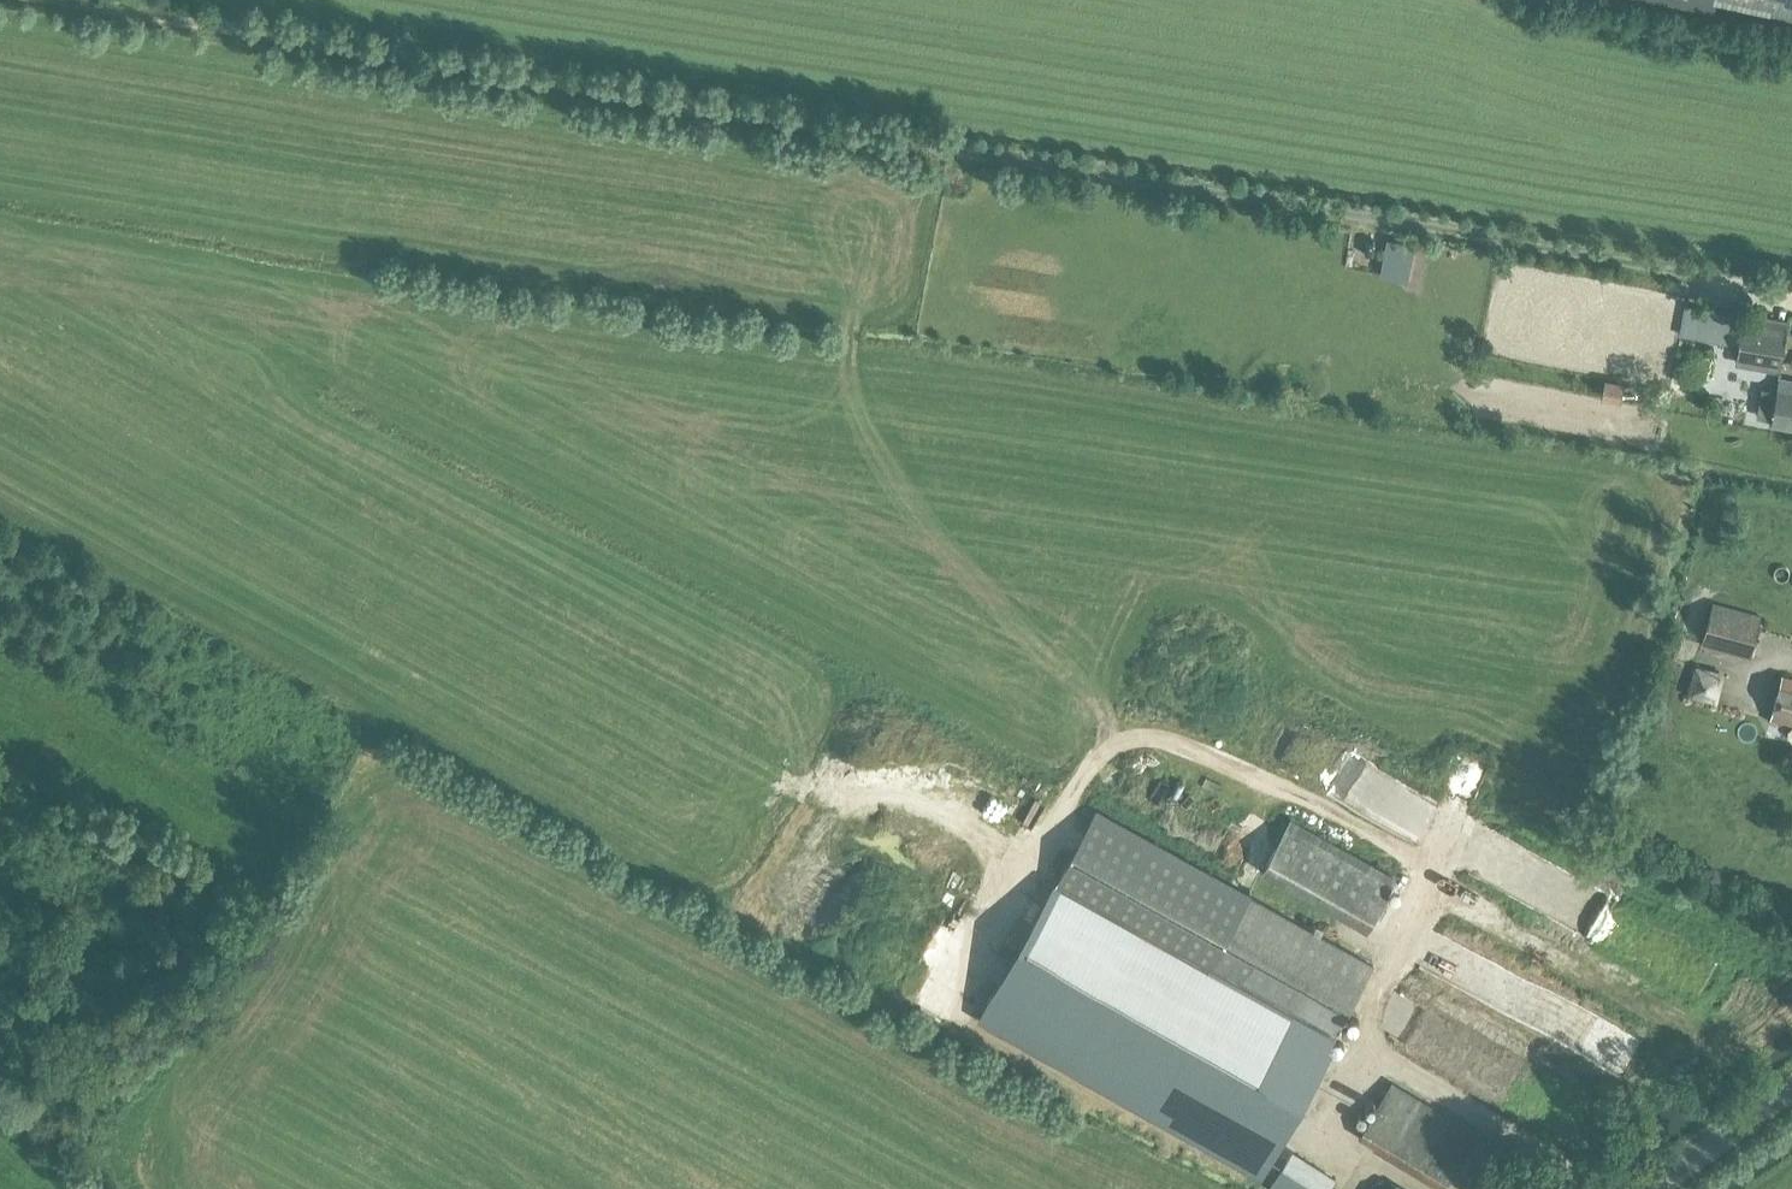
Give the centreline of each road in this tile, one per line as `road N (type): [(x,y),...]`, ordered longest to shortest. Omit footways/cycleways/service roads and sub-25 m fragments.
road 1 (unclassified): [(1649,1188),(1791,1082)]

